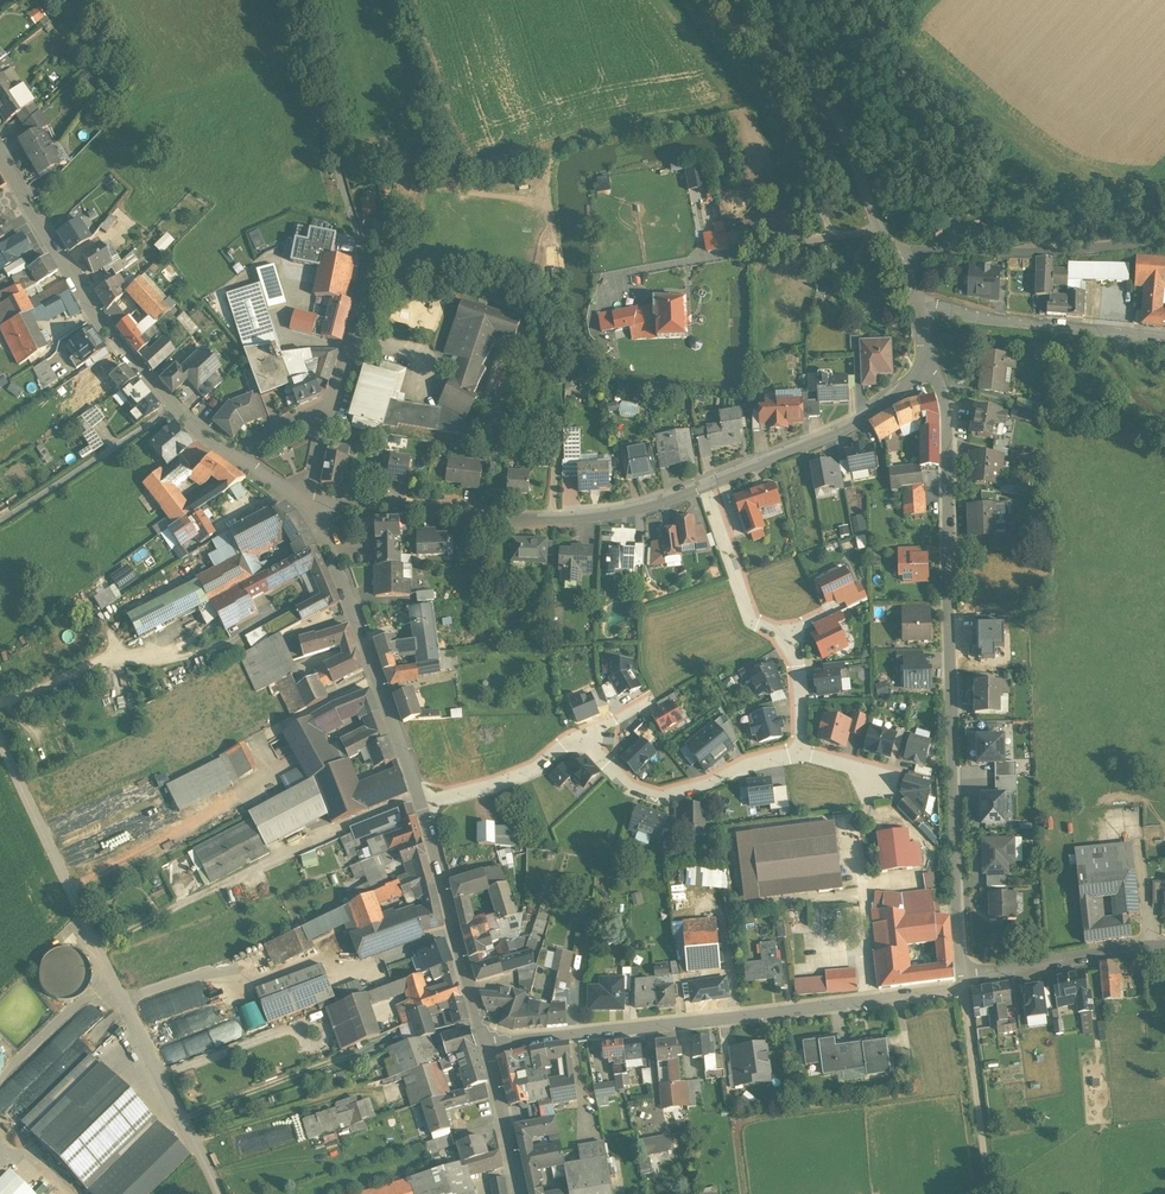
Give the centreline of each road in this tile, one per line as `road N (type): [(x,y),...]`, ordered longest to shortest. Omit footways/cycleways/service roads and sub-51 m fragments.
road 1 (residential): [(964,981),(943,395),(917,376)]
road 2 (track): [(0,736),(217,1193)]
road 3 (residential): [(485,1045),(950,990),(964,981)]
road 4 (residential): [(313,505),(383,501),(482,513),(588,511),(703,485)]
road 5 (tertiary): [(0,158),(96,321),(171,405),(234,459)]
road 6 (residential): [(718,0),(829,115),(918,301)]
road 7 (tertiary): [(313,505),(422,802)]
road 8 (track): [(370,285),(298,0)]
road 9 (tertiary): [(422,802),(485,1045)]
road 10 (residential): [(1164,334),(918,301)]
road 11 (residential): [(585,734),(622,782),(662,797),(797,751)]
road 12 (residential): [(703,485),(874,410),(917,376)]
road 13 (track): [(991,1193),(964,981)]
road 14 (track): [(0,521),(171,405)]
road 15 (residential): [(964,981),(1075,955),(1164,948)]
road 16 (residential): [(422,802),(543,765),(585,734)]
road 17 (residential): [(783,634),(749,613),(703,485)]
road 18 (tertiary): [(485,1045),(518,1193)]
road 19 (residential): [(325,414),(370,285)]

